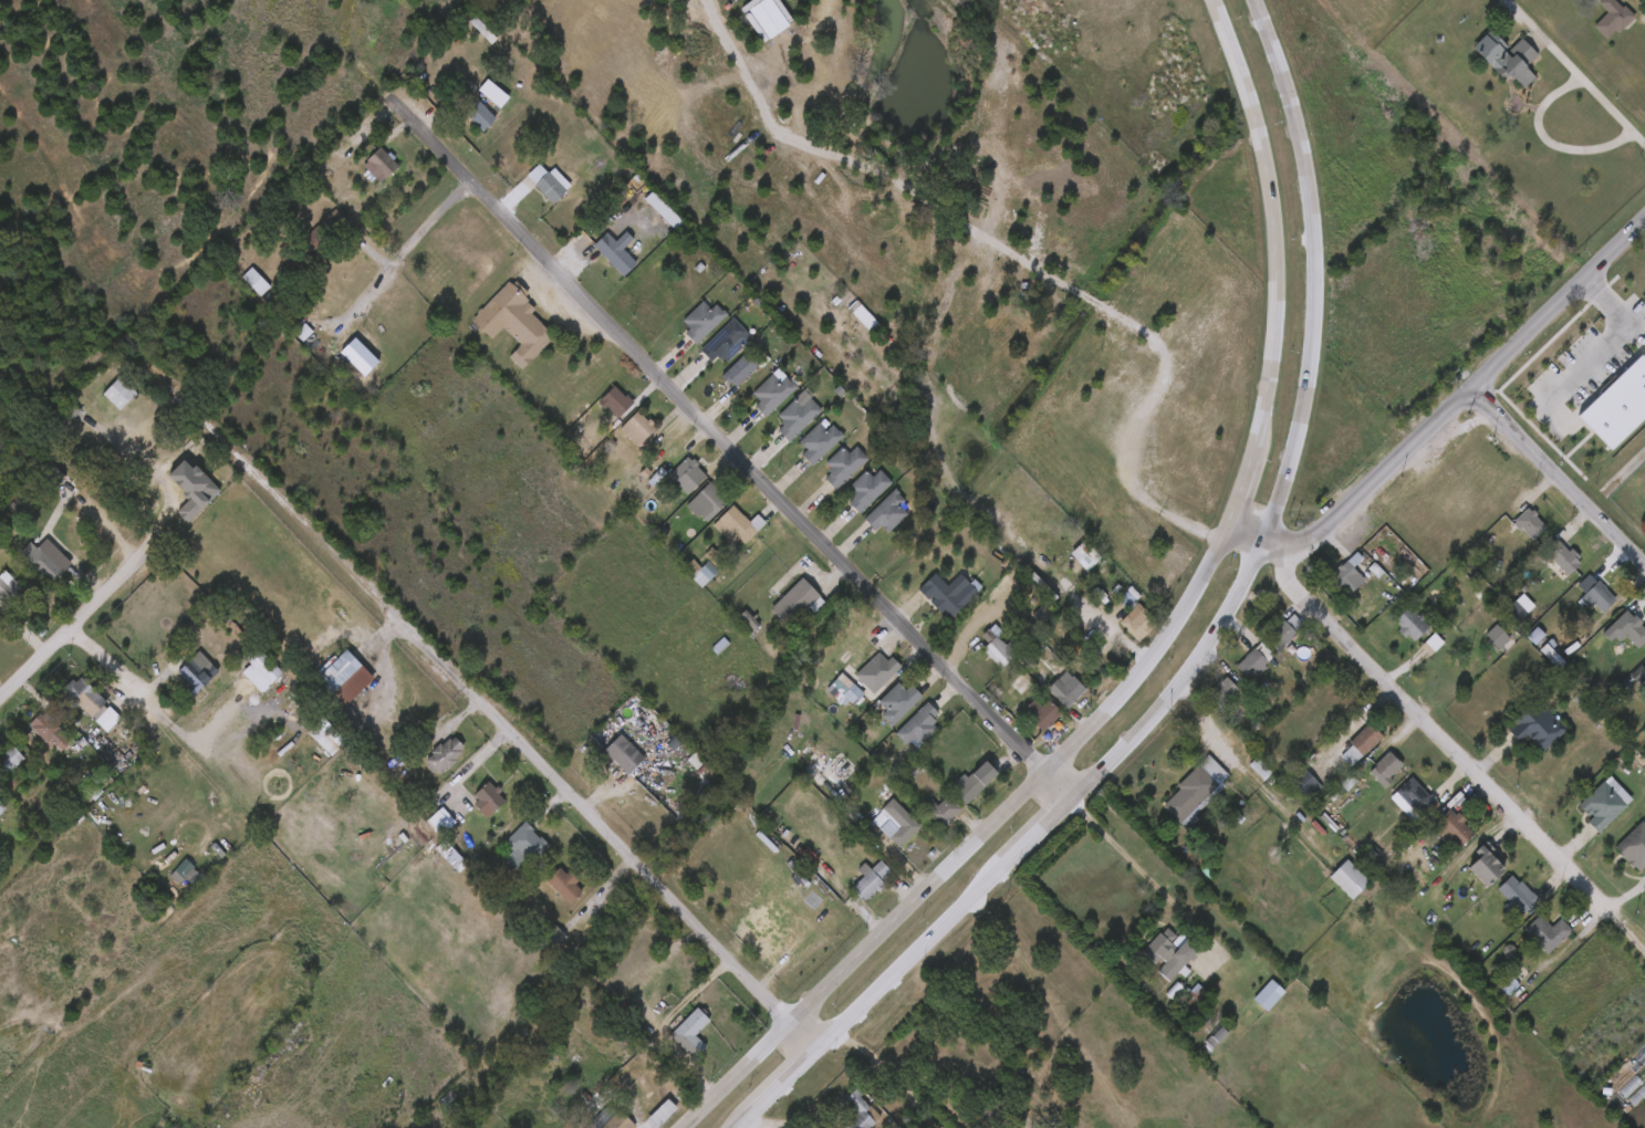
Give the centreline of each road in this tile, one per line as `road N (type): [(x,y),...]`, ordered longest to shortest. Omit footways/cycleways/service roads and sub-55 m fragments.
road 1 (primary): [(735,1127),(1176,696),(1266,543),(1304,412),(1321,258),(1311,157),(1258,0)]
road 2 (residential): [(397,103),(1076,800)]
road 3 (residential): [(183,388),(444,672),(793,1017),(825,1036)]
road 4 (primary): [(1235,530),(1154,661),(1051,773),(681,1127)]
road 5 (residential): [(1279,551),(1287,589),(1644,949)]
road 6 (tertiary): [(1644,222),(1318,536),(1279,551),(1235,530)]
road 7 (primary): [(1218,0),(1260,108),(1278,197),(1282,310),(1259,459)]
road 8 (residential): [(1470,391),(1644,569)]
road 9 (residential): [(138,561),(0,700)]

